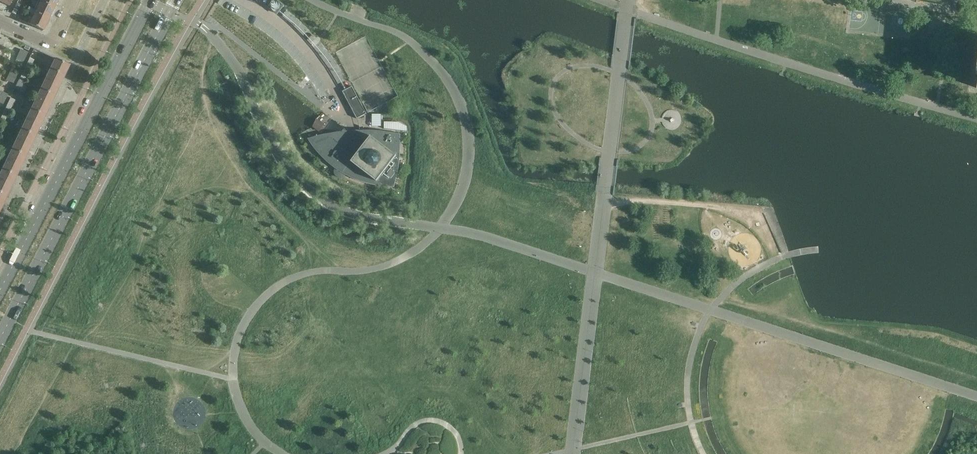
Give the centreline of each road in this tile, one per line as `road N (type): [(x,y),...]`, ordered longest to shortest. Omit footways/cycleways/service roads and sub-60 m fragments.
road 1 (secondary): [(0,339),(177,0)]
road 2 (secondary): [(152,0),(0,290)]

